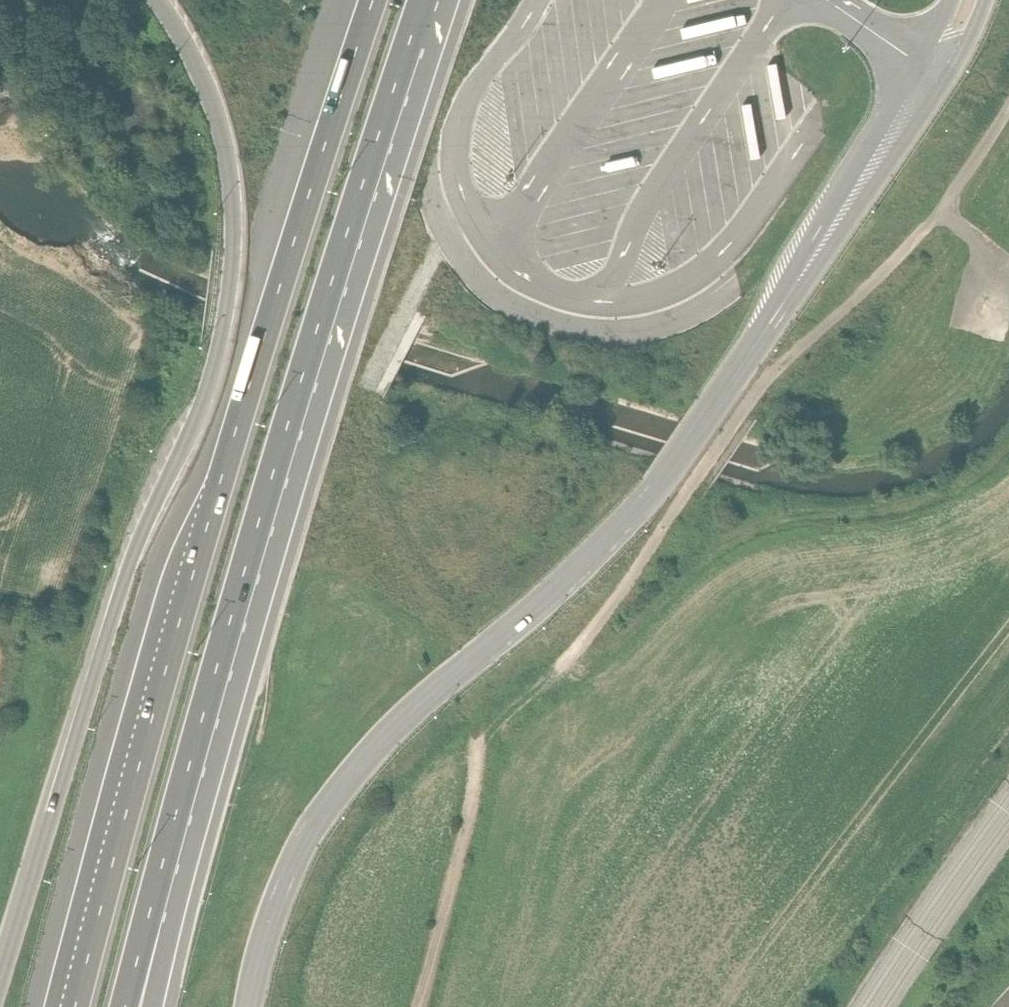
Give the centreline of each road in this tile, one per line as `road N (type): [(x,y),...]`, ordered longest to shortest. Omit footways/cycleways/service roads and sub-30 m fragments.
road 1 (secondary): [(249,1006),(274,906),(346,778),(418,703),(542,606),(617,532),(937,75)]
road 2 (motorway): [(159,0),(220,107),(234,208),(227,303),(207,395),(148,520),(107,634),(0,996)]
road 3 (motorway): [(124,1006),(212,679),(425,0)]
road 4 (motorway): [(375,0),(218,489),(75,1006)]
road 5 (motorway): [(155,1006),(290,513),(436,42),(441,0)]
road 6 (unclassified): [(553,669),(602,615),(756,391),(923,230),(1008,101)]
road 7 (track): [(420,1006),(482,735),(553,669)]

